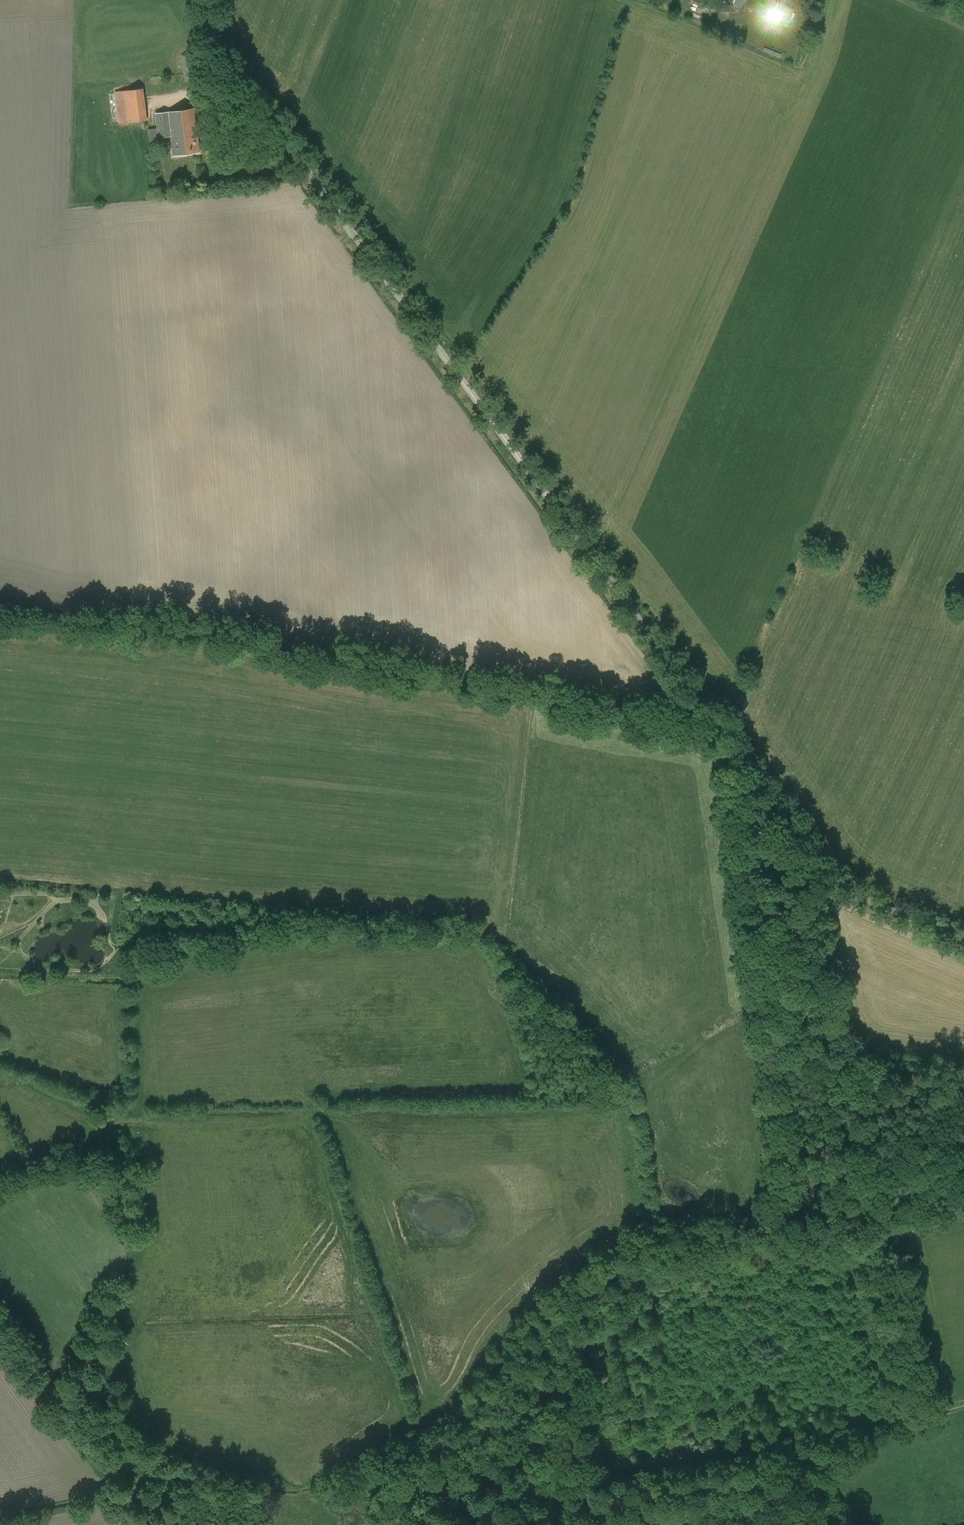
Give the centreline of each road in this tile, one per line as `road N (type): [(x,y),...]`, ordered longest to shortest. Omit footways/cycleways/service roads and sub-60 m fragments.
road 1 (unclassified): [(963,941),(859,897),(818,863),(270,120),(197,0)]
road 2 (track): [(497,1524),(844,1452),(963,1409)]
road 3 (track): [(183,1524),(96,1455),(0,1327)]

